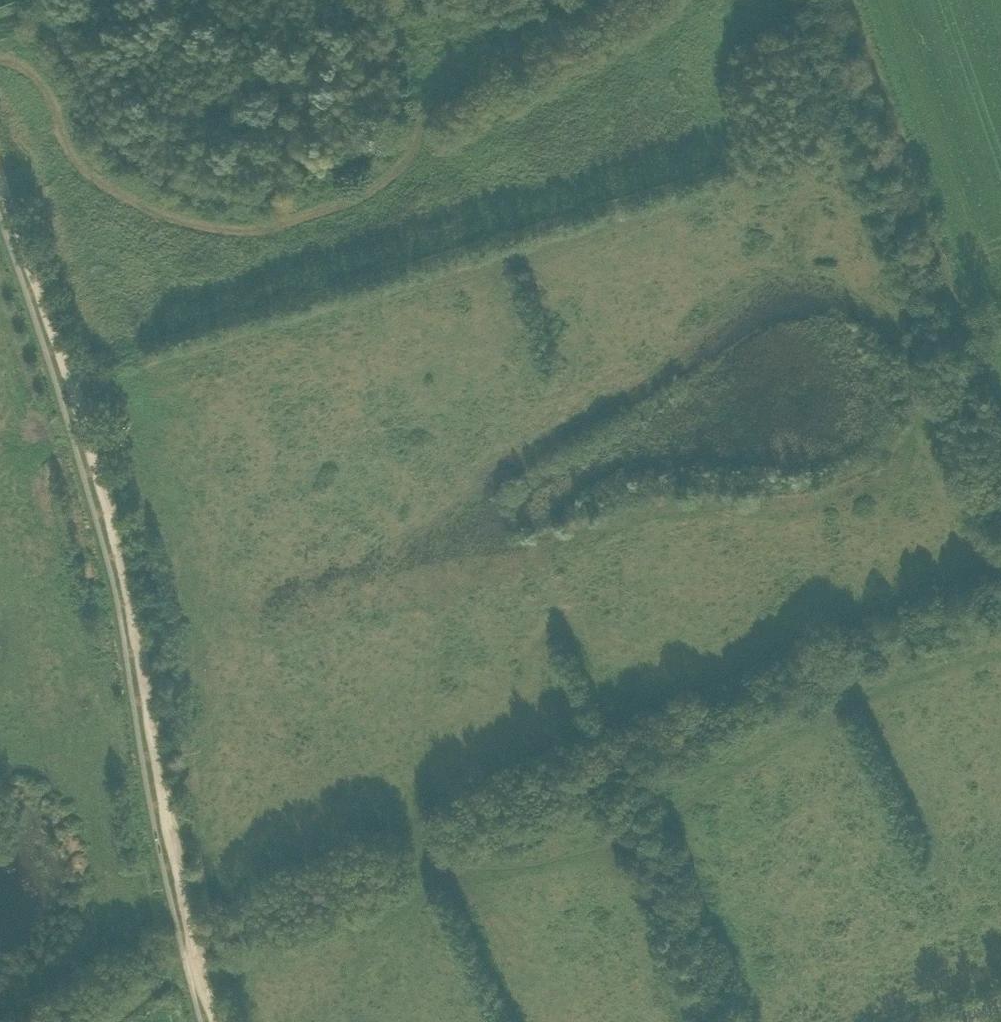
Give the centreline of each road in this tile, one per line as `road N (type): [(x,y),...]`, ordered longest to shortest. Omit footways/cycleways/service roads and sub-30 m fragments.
road 1 (track): [(215,1021),(192,944),(118,547),(0,185)]

